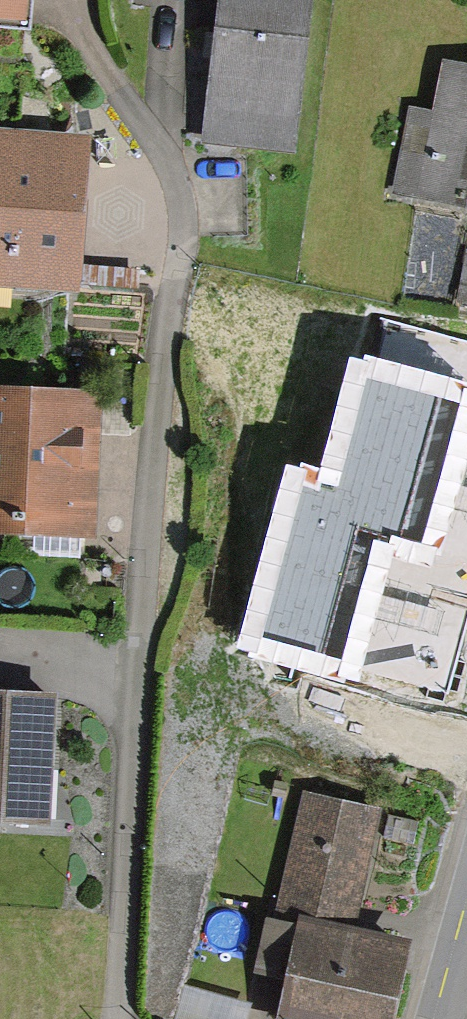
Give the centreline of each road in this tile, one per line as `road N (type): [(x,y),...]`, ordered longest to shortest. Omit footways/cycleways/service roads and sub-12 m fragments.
road 1 (residential): [(88,46),(168,163),(182,209),(183,289),(122,1018)]

